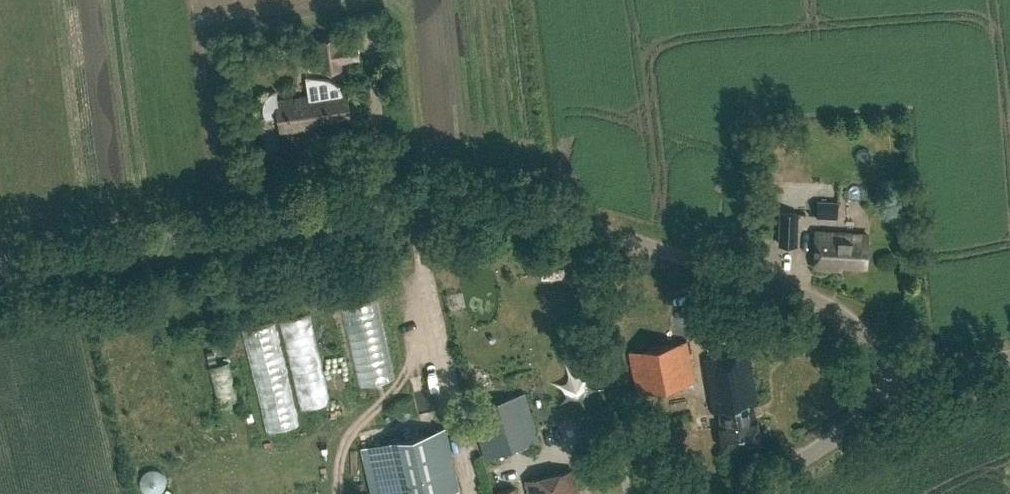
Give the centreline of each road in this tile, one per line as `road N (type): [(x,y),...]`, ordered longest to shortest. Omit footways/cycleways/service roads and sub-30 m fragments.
road 1 (unclassified): [(906,392),(861,332),(834,310),(580,226),(477,201),(412,201),(0,264)]
road 2 (unclassified): [(760,493),(906,392)]

